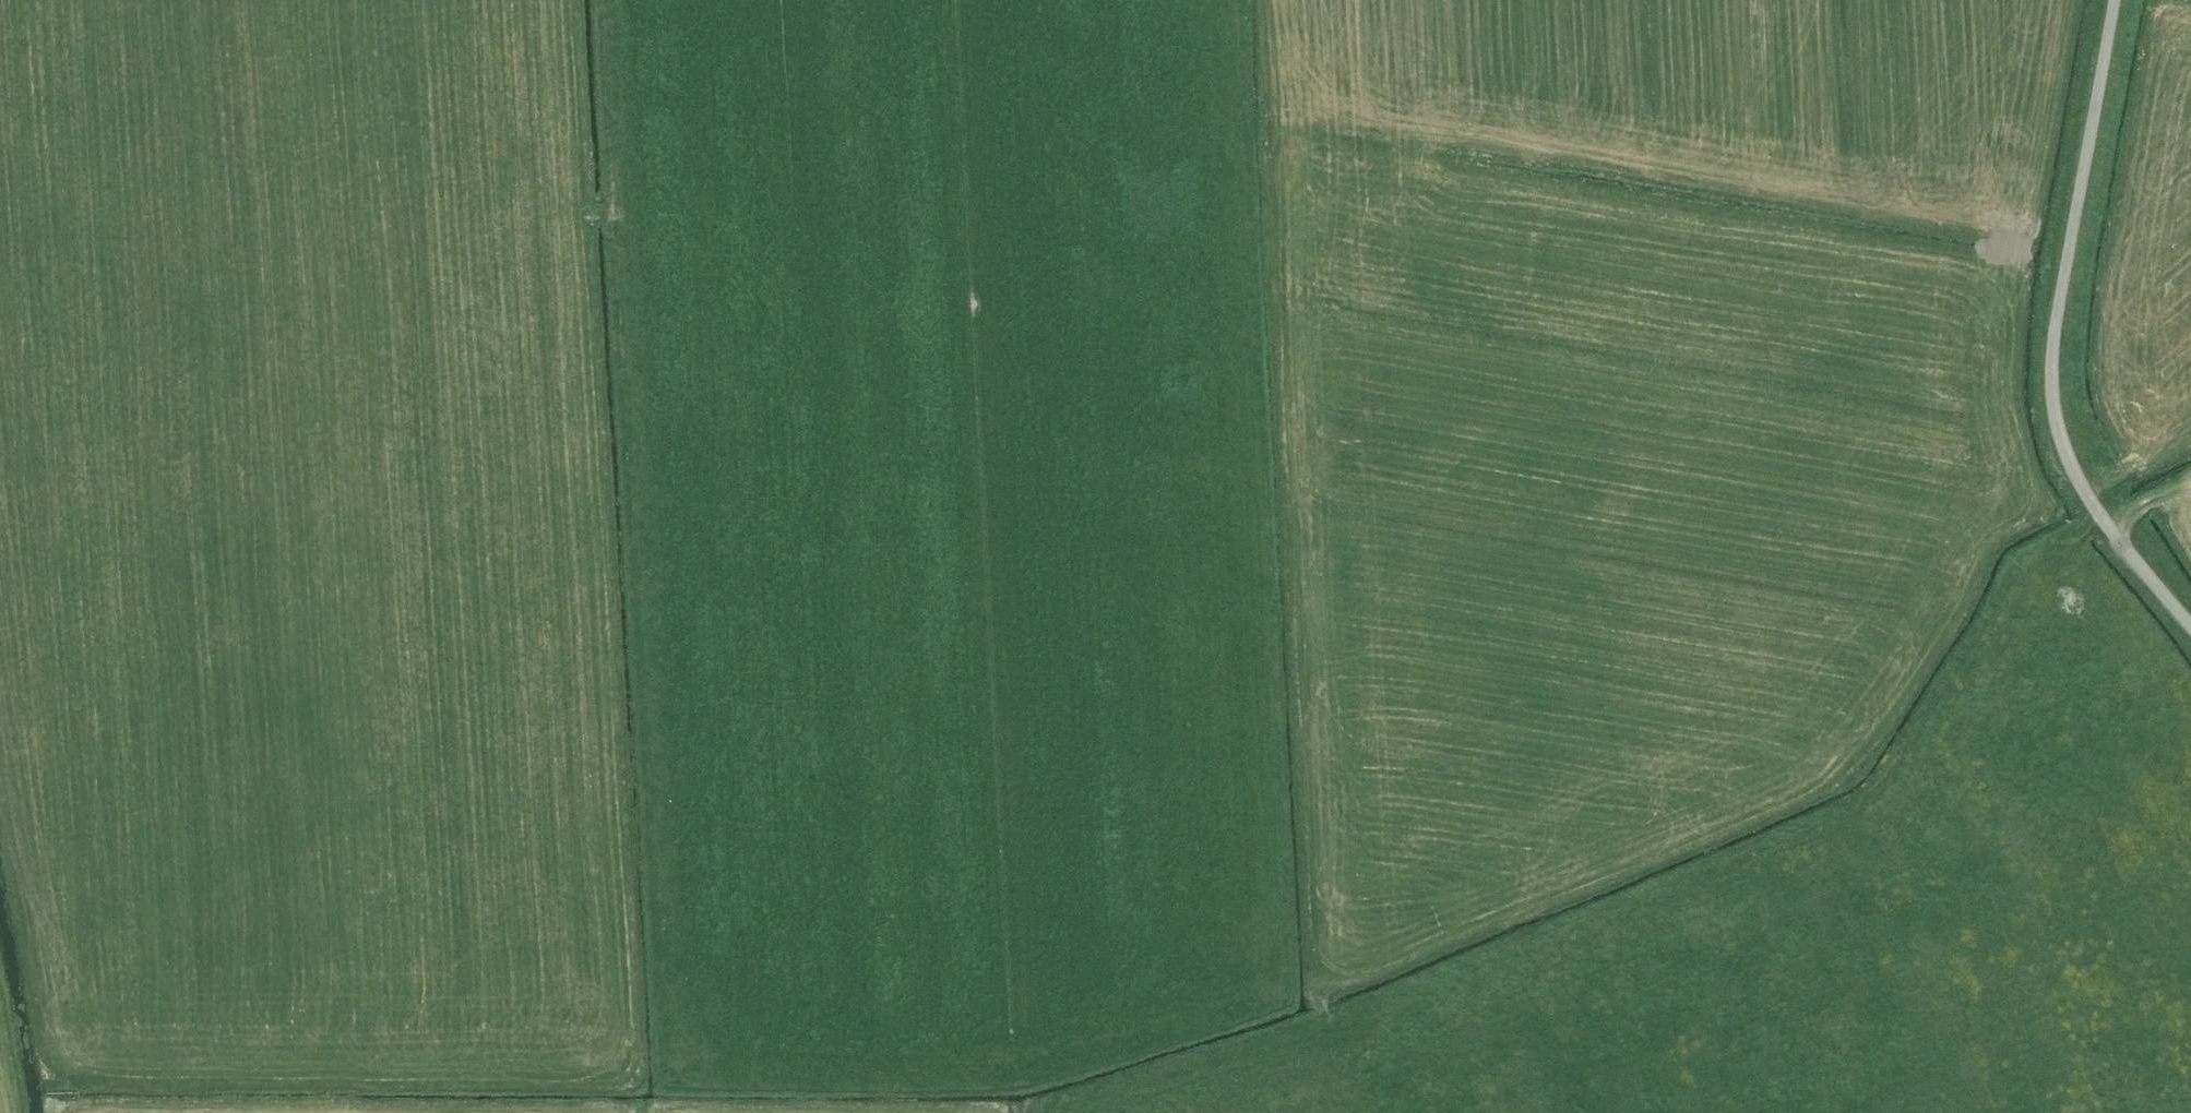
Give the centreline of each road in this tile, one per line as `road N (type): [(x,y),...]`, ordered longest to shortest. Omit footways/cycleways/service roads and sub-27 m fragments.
road 1 (unclassified): [(2190,625),(2091,506),(2055,423),(2053,334),(2114,0)]

